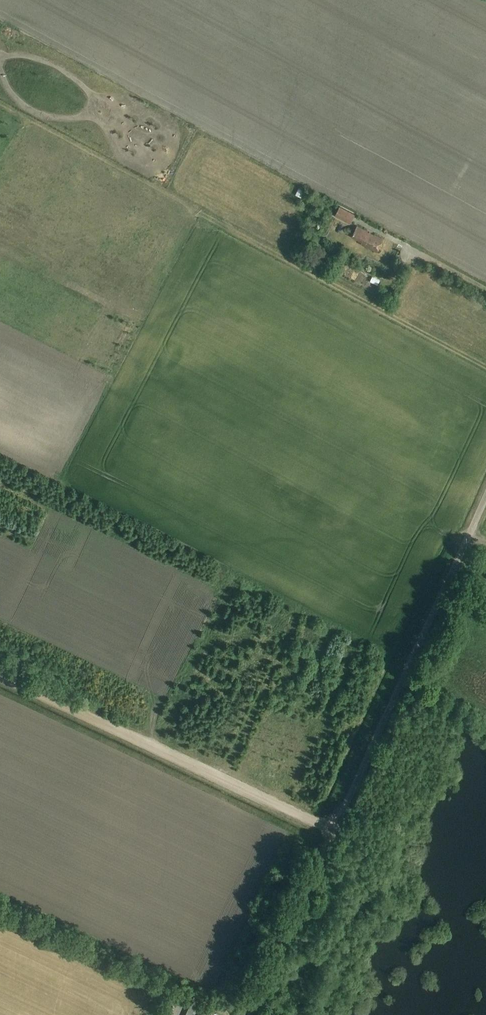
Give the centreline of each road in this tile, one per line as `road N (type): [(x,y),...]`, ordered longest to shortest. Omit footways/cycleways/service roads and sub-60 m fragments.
road 1 (unclassified): [(251,1014),(485,495)]
road 2 (track): [(0,675),(337,832)]

